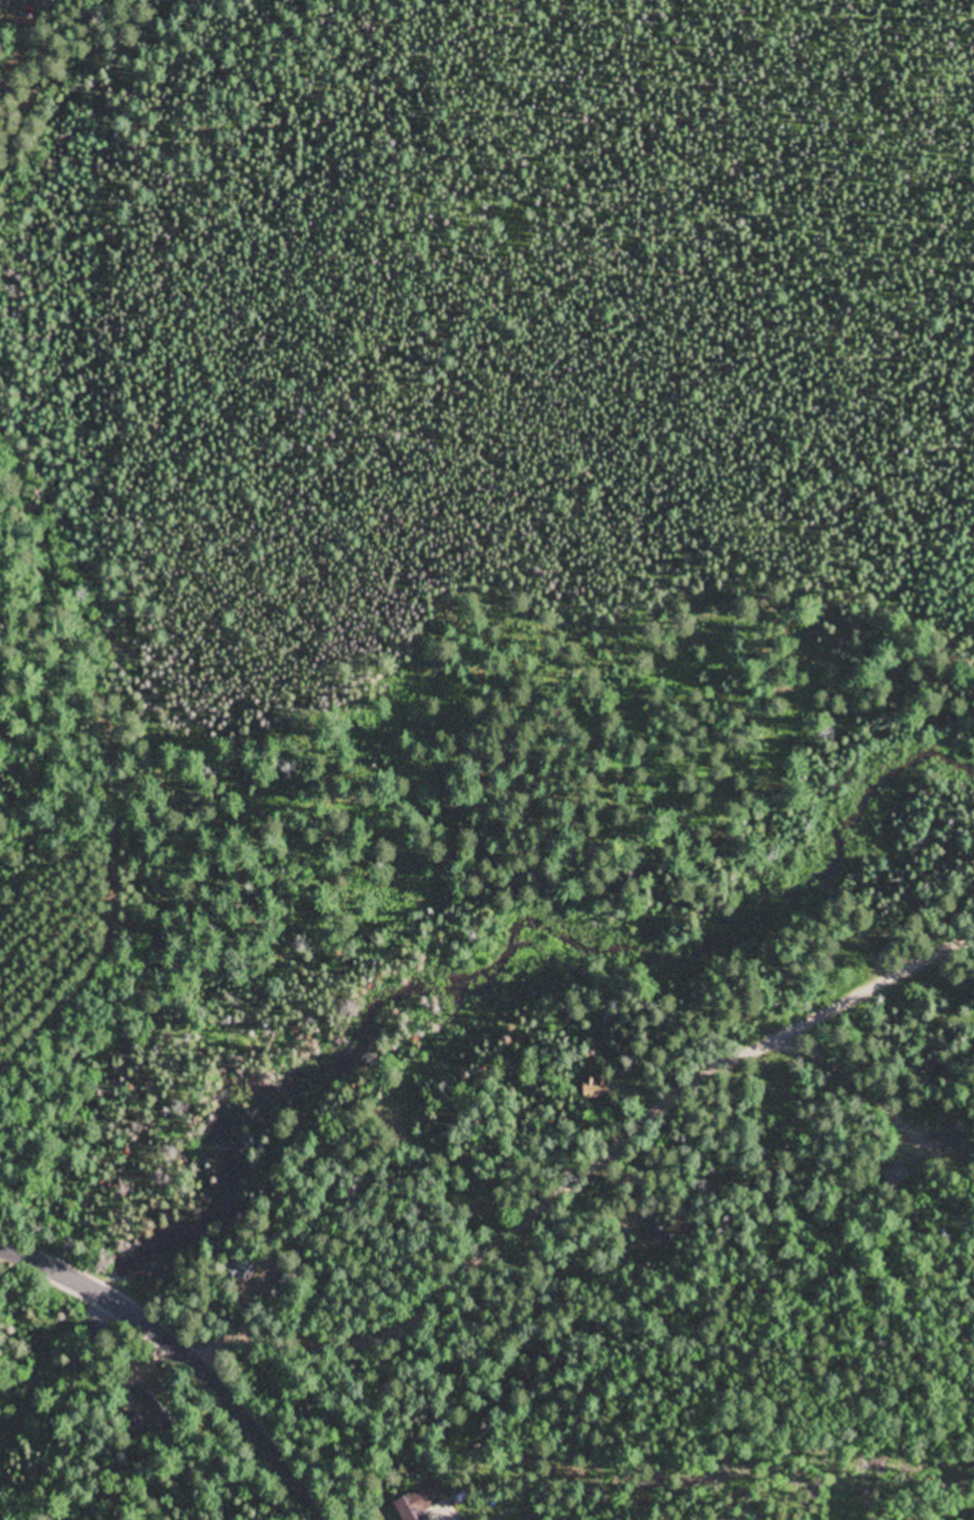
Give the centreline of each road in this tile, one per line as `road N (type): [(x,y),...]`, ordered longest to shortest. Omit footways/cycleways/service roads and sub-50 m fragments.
road 1 (residential): [(171,1331),(234,1325),(390,1344),(647,1105),(973,934)]
road 2 (residential): [(323,1519),(259,1423),(171,1331),(73,1272),(0,1244)]

